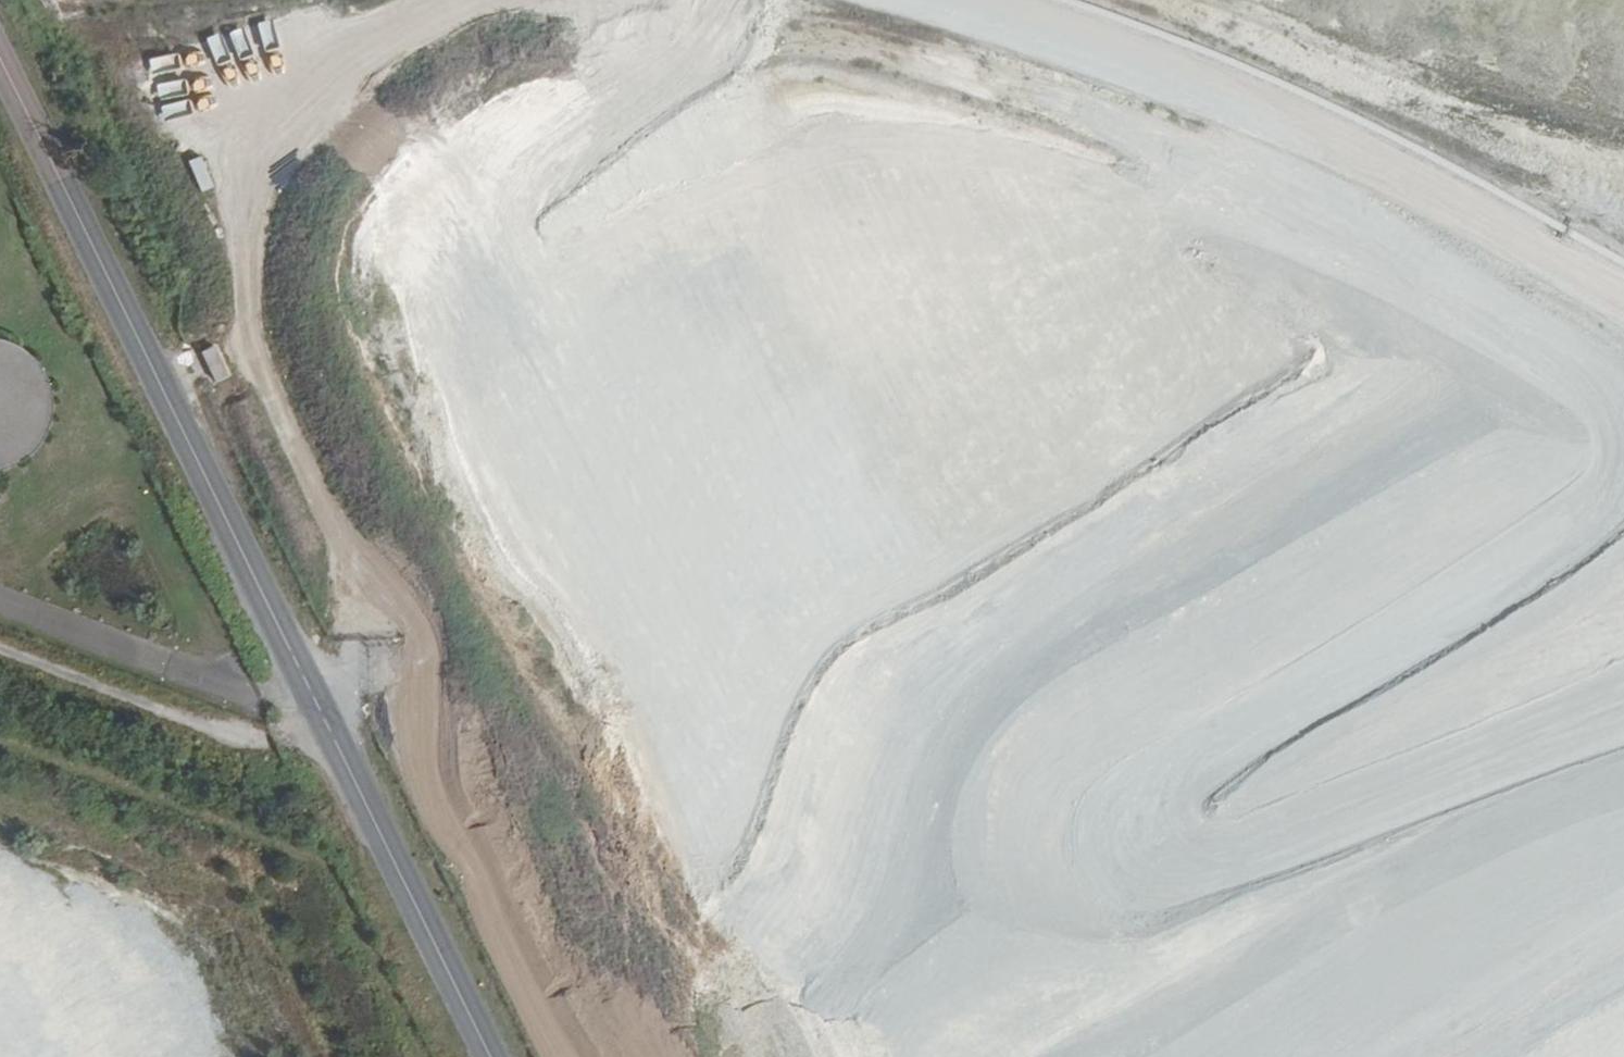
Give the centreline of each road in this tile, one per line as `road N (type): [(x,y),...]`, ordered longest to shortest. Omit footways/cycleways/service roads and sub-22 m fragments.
road 1 (tertiary): [(0,74),(486,1056)]
road 2 (track): [(329,735),(225,739),(0,653)]

